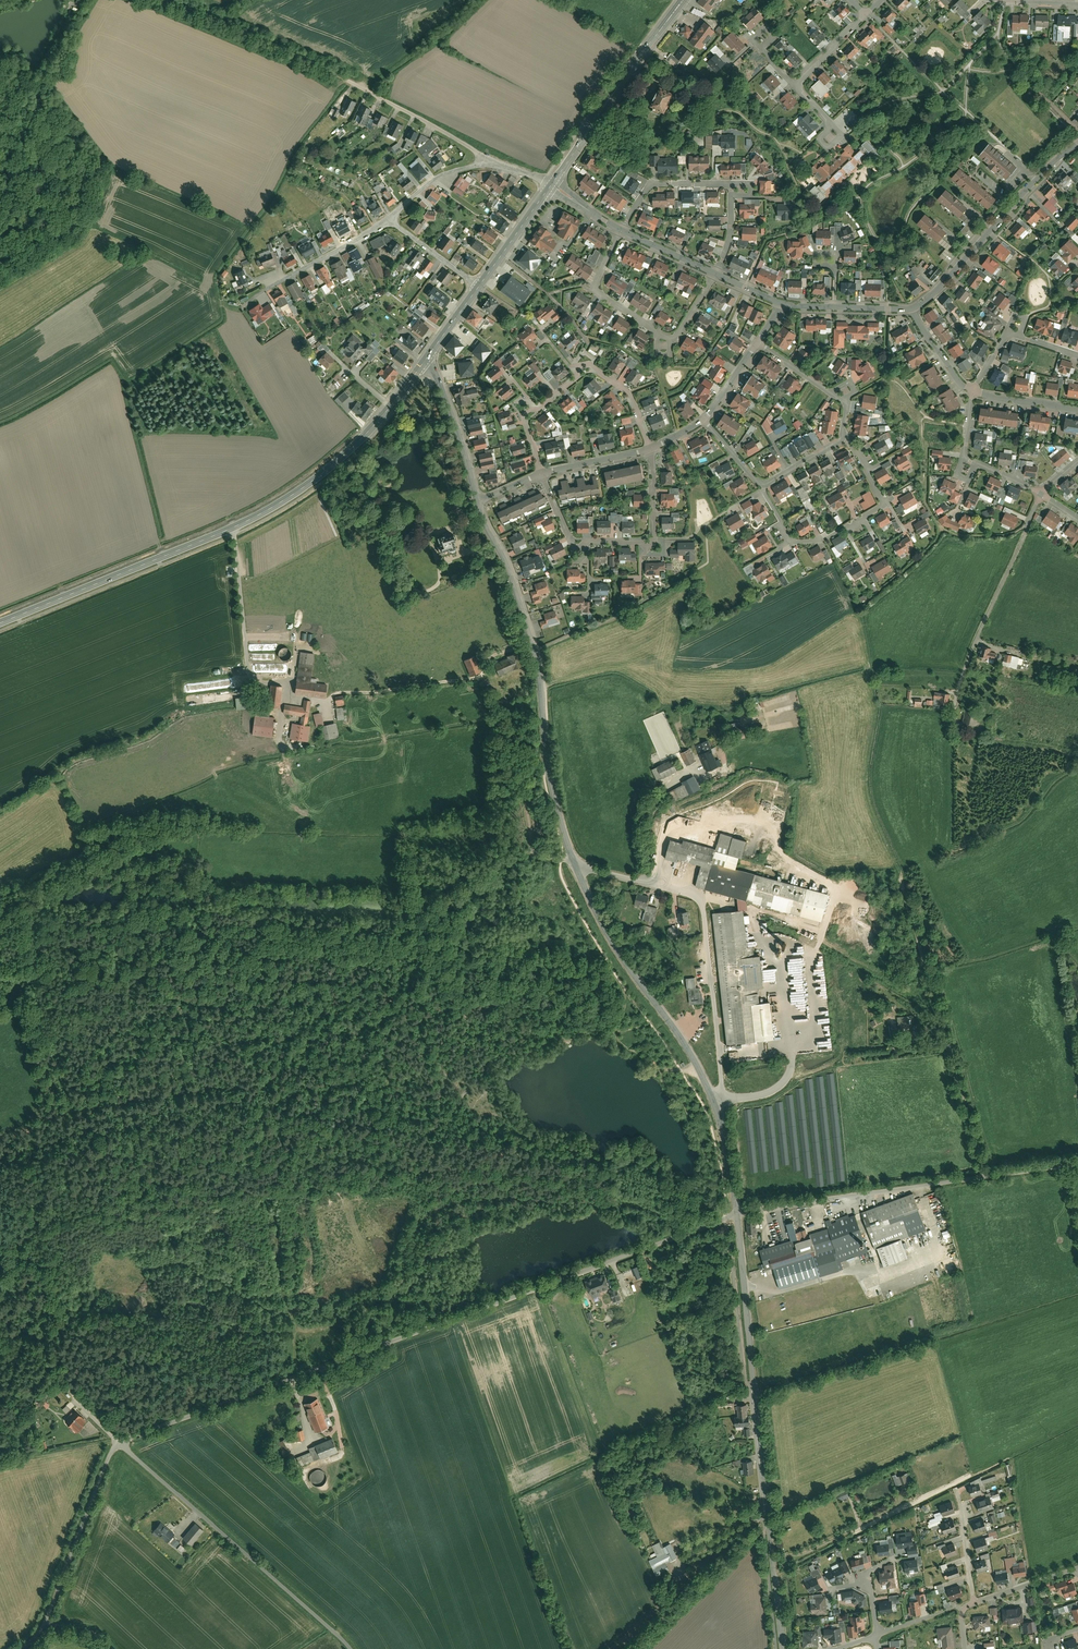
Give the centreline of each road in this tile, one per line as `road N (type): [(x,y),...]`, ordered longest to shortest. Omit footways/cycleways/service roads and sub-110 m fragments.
road 1 (residential): [(738,1214),(720,1114),(692,1052),(603,924),(576,864),(548,766),(536,650),(476,501)]
road 2 (residential): [(121,1442),(738,1214)]
road 3 (secondary): [(392,406),(338,461),(273,508),(0,625)]
road 4 (residential): [(785,1648),(738,1214)]
road 5 (track): [(402,969),(401,932),(202,934),(24,969)]
road 6 (residential): [(1077,1164),(738,1214)]
road 7 (residential): [(351,1648),(121,1442)]
road 8 (track): [(453,1202),(417,1235),(411,1287),(324,1327),(296,1328),(298,1378)]
road 9 (track): [(702,903),(743,905),(805,925),(939,1005)]
road 10 (track): [(692,1231),(636,1204),(453,1202)]
road 11 (residential): [(650,448),(648,541),(575,542),(541,472)]
road 12 (residential): [(764,483),(788,539),(823,539),(885,504),(844,440)]
road 13 (track): [(0,1248),(48,1293),(60,1375),(72,1397),(121,1442)]
road 14 (residential): [(541,472),(526,421),(592,369),(629,393),(650,448)]
road 15 (residential): [(911,308),(1077,142)]
road 16 (residential): [(716,273),(678,334),(661,335),(595,286),(620,230)]
road 17 (residential): [(22,1648),(48,1624),(121,1442)]
road 18 (residential): [(620,230),(648,185),(728,185),(728,244),(716,273)]
road 19 (secondary): [(554,182),(683,0)]
road 20 (track): [(157,0),(354,84)]
road 21 (track): [(897,866),(949,1039),(943,1048)]
road 22 (residential): [(354,84),(495,165)]
road 23 (residential): [(476,501),(426,359)]
road 24 (residential): [(1041,493),(966,458),(973,391)]
road 25 (residential): [(757,342),(846,402),(844,440)]
road 26 (track): [(948,1043),(987,1177)]
road 27 (track): [(1077,1069),(1054,933)]
road 28 (residential): [(269,287),(389,220)]
road 29 (secondary): [(553,184),(479,286)]
road 30 (residential): [(389,220),(435,178),(495,165)]

